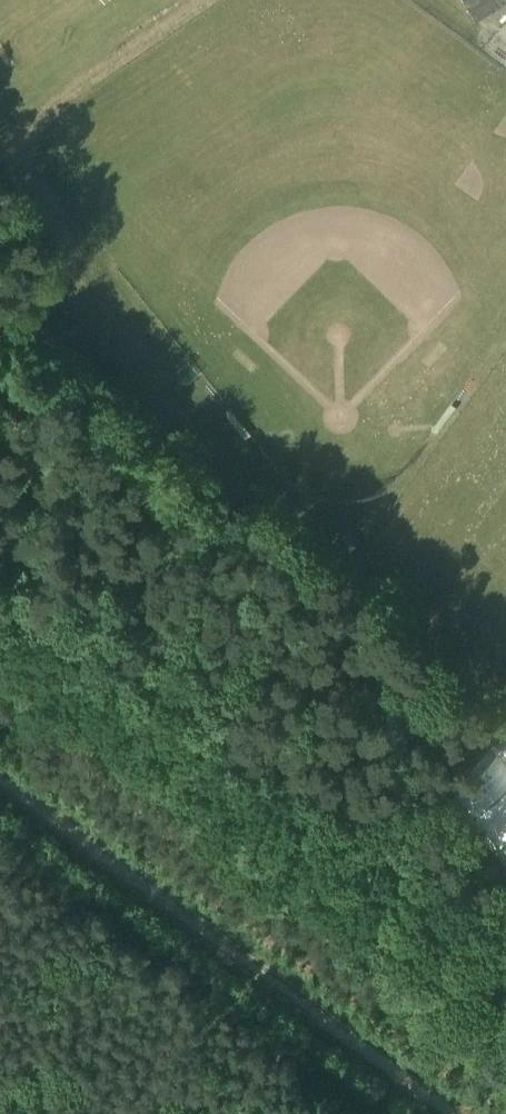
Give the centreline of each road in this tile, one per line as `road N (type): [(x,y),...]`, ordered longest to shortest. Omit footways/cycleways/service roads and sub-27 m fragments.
road 1 (track): [(457,1113),(0,778)]

